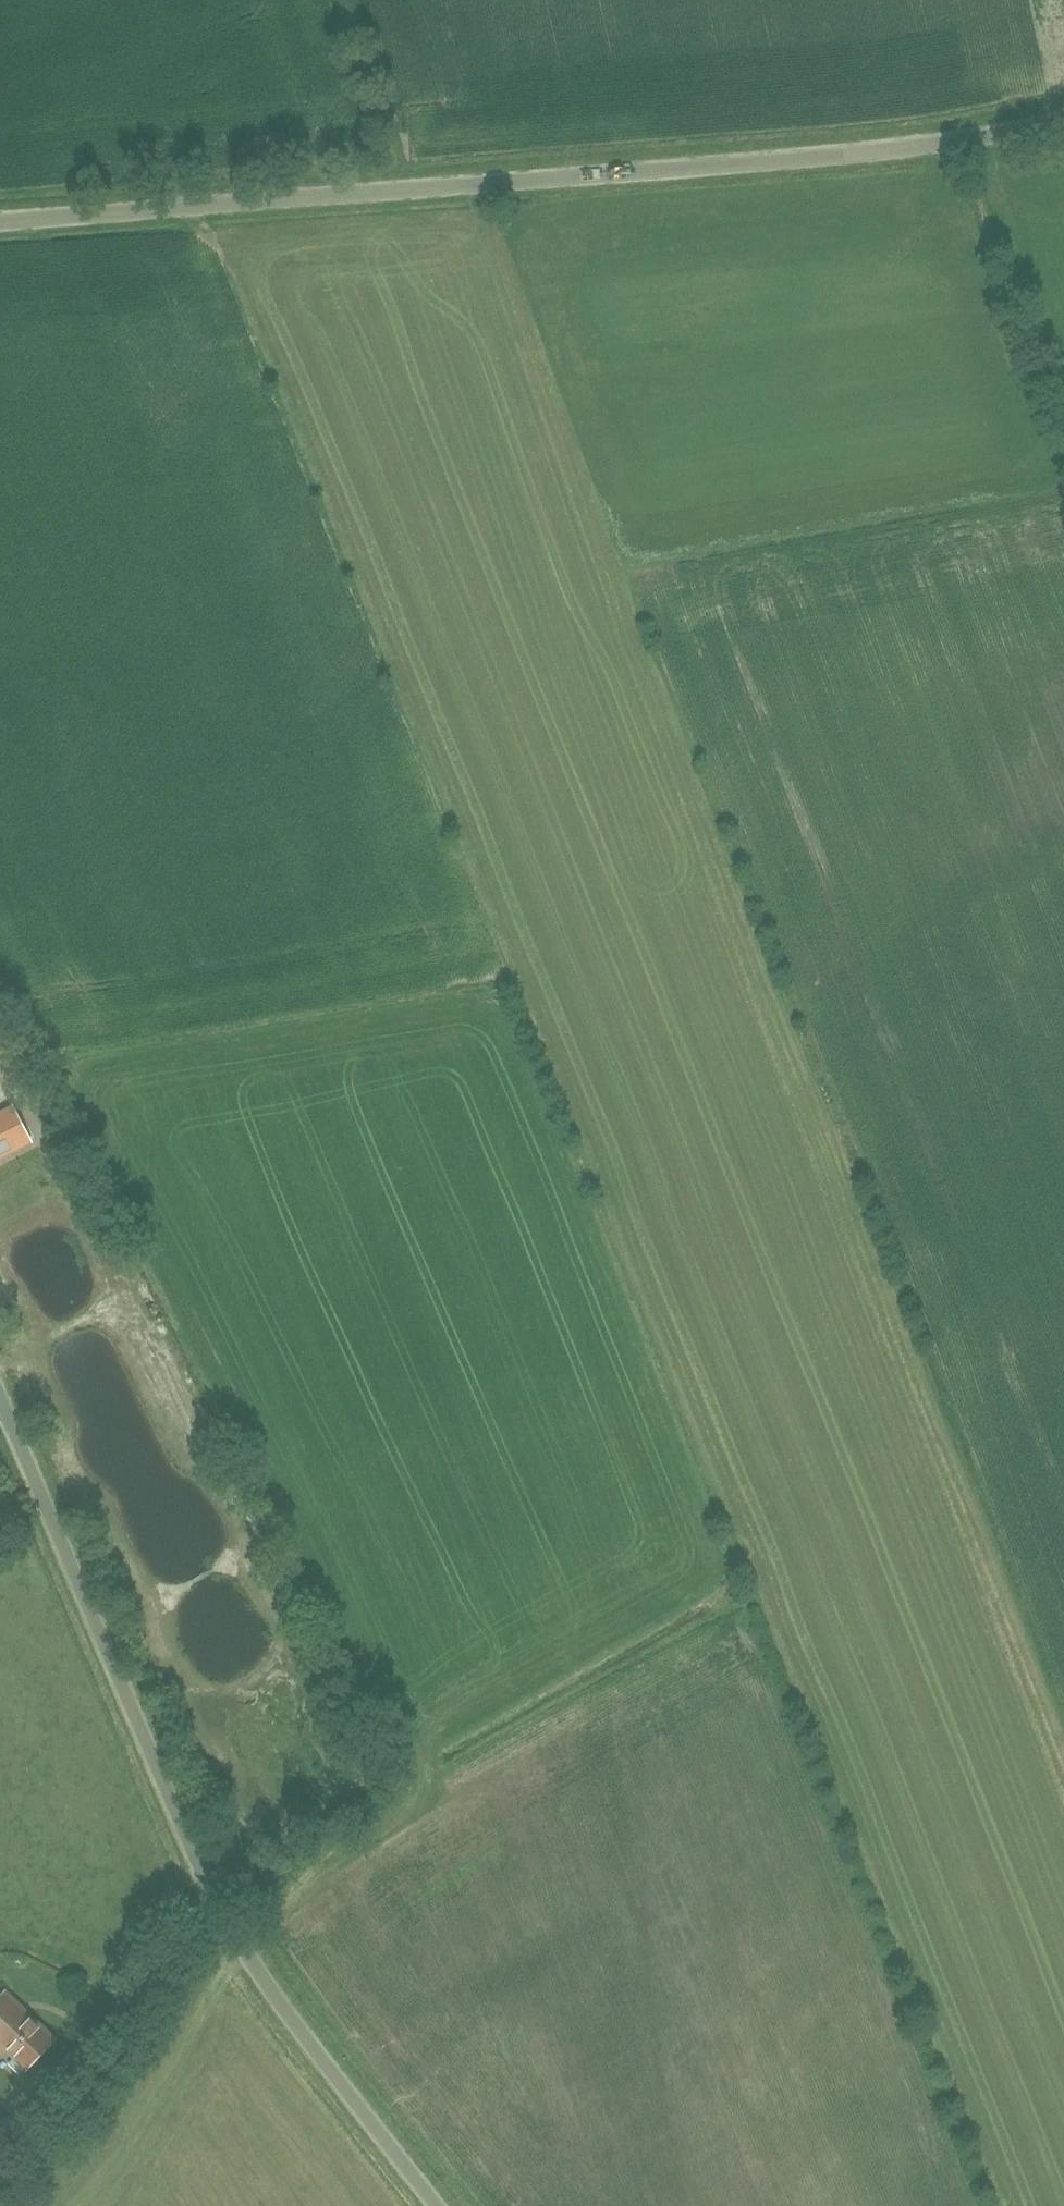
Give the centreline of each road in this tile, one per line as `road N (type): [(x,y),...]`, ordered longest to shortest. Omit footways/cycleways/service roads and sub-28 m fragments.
road 1 (unclassified): [(0,222),(893,152),(1063,121)]
road 2 (unclassified): [(436,2205),(240,1947),(186,1845),(0,1401)]

